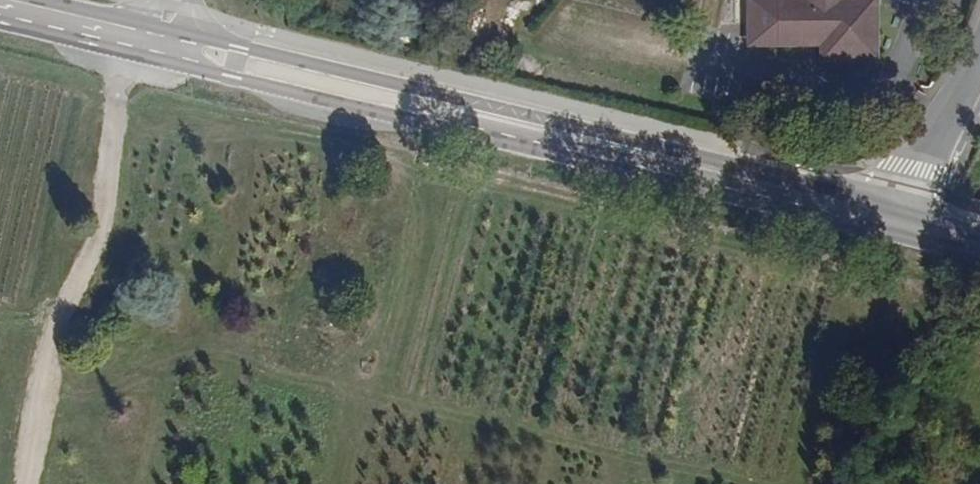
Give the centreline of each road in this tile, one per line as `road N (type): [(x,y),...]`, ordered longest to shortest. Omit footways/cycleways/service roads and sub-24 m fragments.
road 1 (primary): [(901,206),(187,36)]
road 2 (primary): [(180,66),(893,235)]
road 3 (track): [(24,483),(61,311),(101,232),(123,52)]
road 4 (residential): [(979,63),(901,206)]
road 5 (primary): [(0,22),(141,55)]

